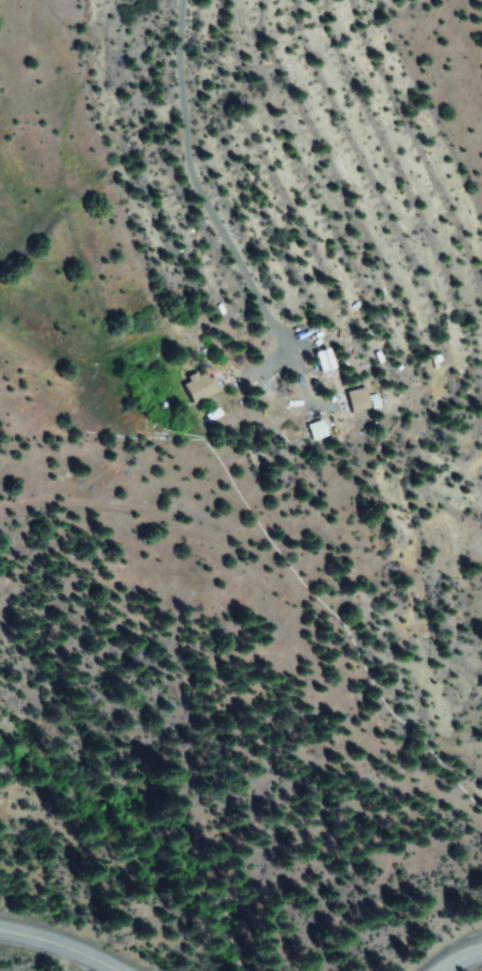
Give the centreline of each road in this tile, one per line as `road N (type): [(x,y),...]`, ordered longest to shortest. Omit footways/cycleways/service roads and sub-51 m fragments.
road 1 (residential): [(0,931),(116,970)]

